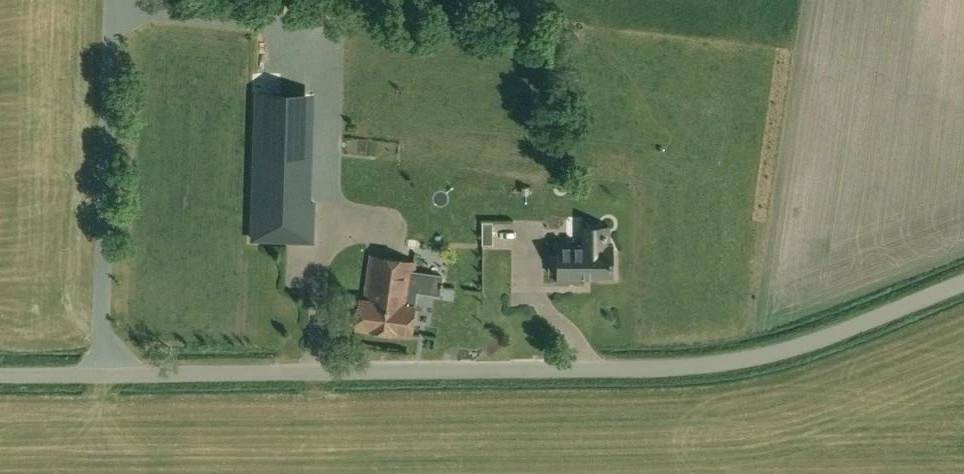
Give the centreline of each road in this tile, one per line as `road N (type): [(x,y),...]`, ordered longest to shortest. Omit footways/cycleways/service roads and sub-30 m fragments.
road 1 (unclassified): [(0,376),(741,360),(798,348),(963,282)]

